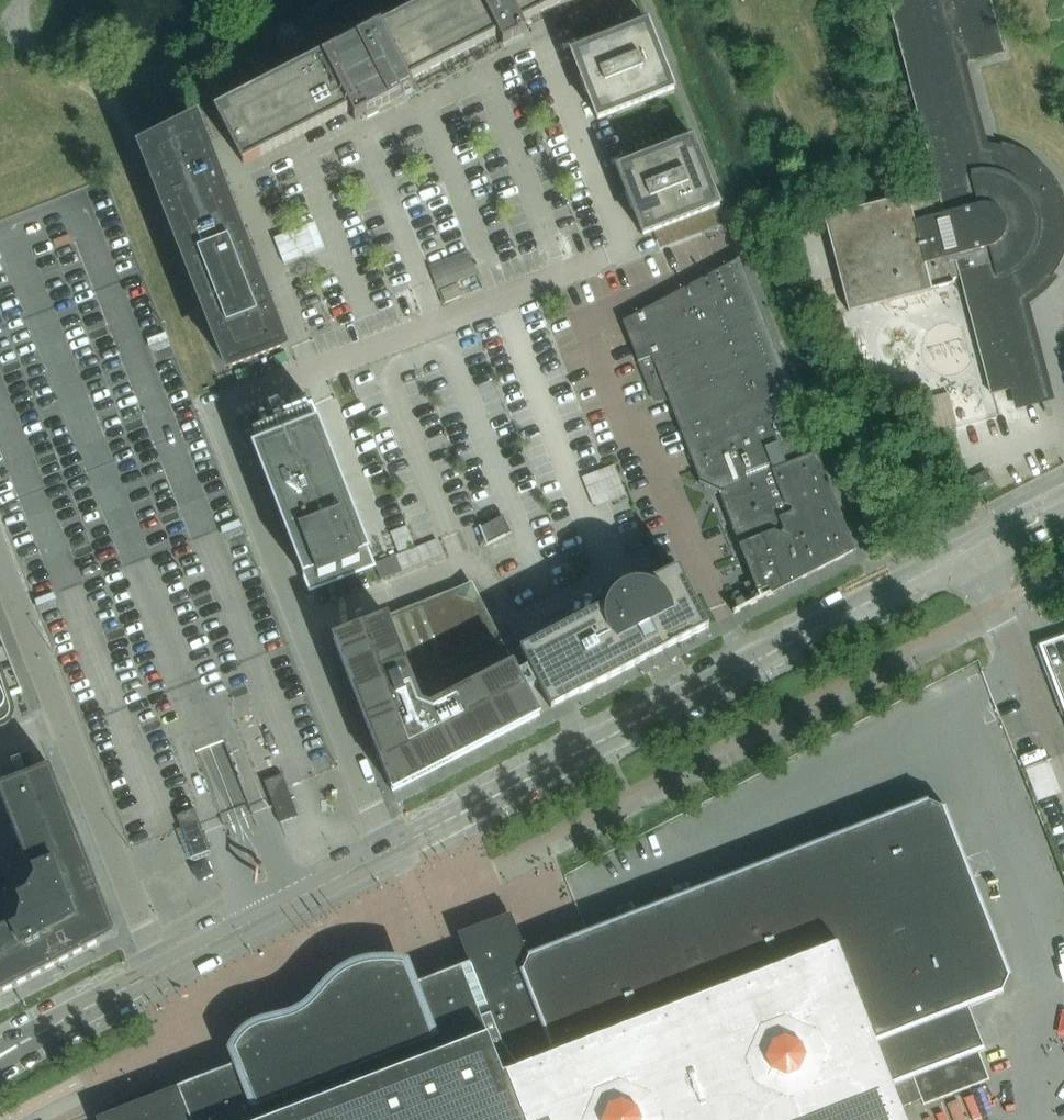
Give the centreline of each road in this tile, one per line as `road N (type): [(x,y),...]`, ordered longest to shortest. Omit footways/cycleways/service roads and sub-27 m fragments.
road 1 (secondary): [(0,1057),(1063,501)]

